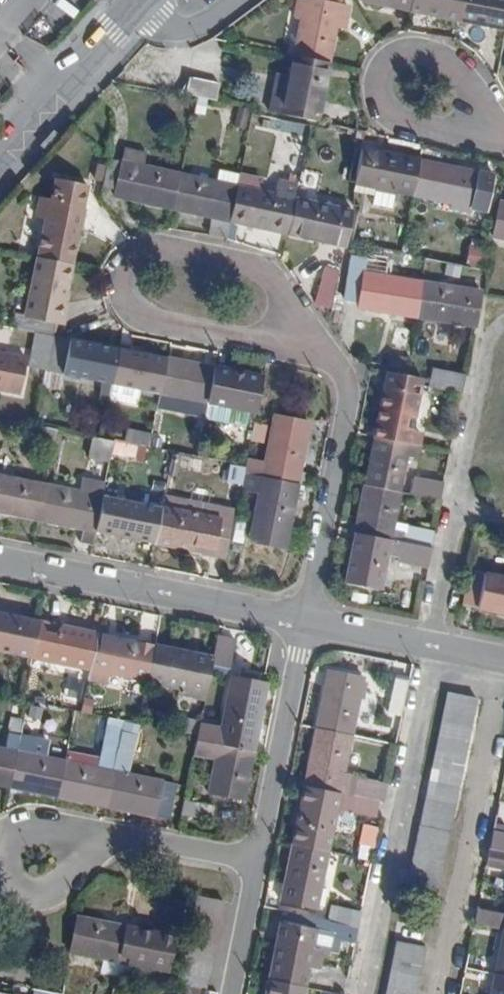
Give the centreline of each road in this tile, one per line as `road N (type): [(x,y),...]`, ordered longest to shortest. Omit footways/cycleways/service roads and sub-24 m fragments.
road 1 (residential): [(285,314),(265,271),(154,247),(119,275),(135,320),(245,344)]
road 2 (residential): [(307,624),(351,384),(285,314)]
road 3 (residential): [(307,624),(0,563)]
road 4 (residential): [(257,862),(307,624)]
road 5 (residential): [(451,124),(462,99),(455,72),(419,54),(393,64),(379,87),(382,113),(413,137),(440,132)]
road 6 (tertiary): [(138,0),(0,155)]
road 7 (residential): [(503,662),(307,624)]
road 8 (residential): [(257,862),(121,838),(64,849)]
road 9 (residential): [(230,993),(257,862)]

